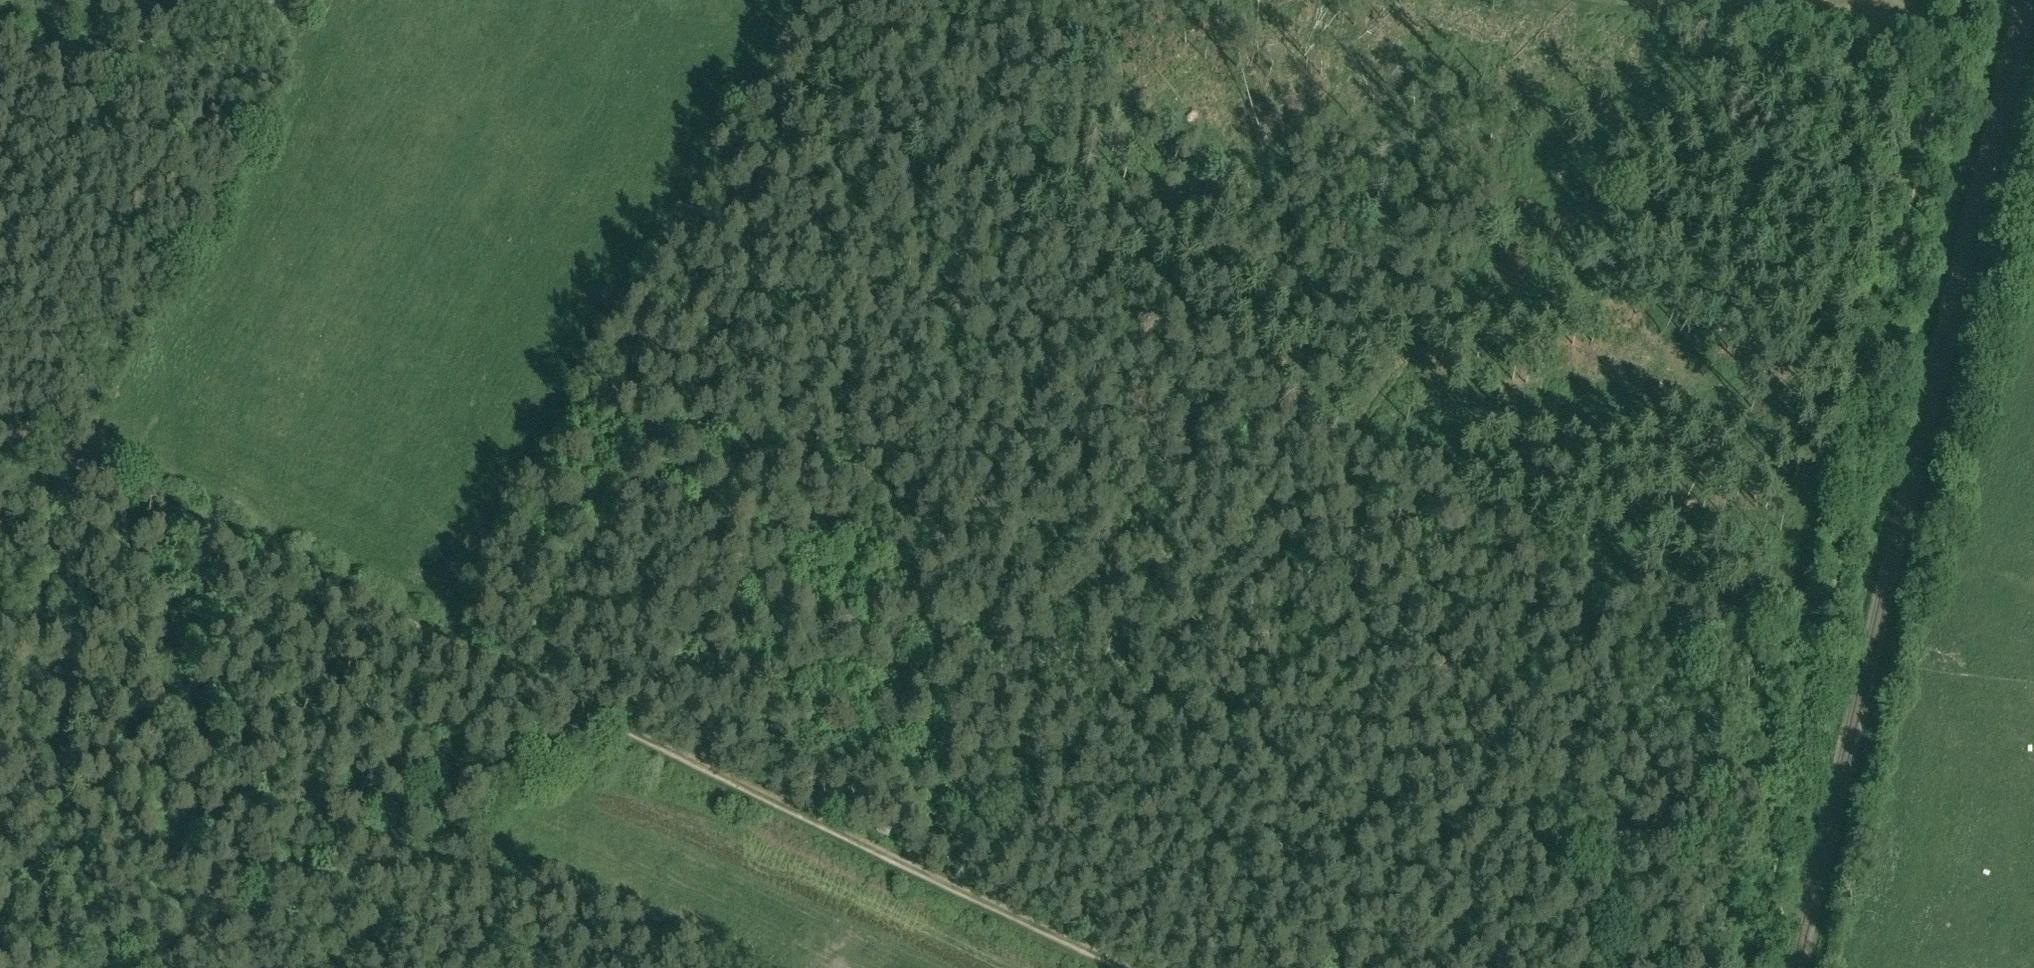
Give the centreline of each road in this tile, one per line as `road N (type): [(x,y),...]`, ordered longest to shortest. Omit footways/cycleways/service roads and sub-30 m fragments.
road 1 (track): [(1147,967),(821,803),(519,671),(0,413)]
road 2 (track): [(108,967),(590,702)]

